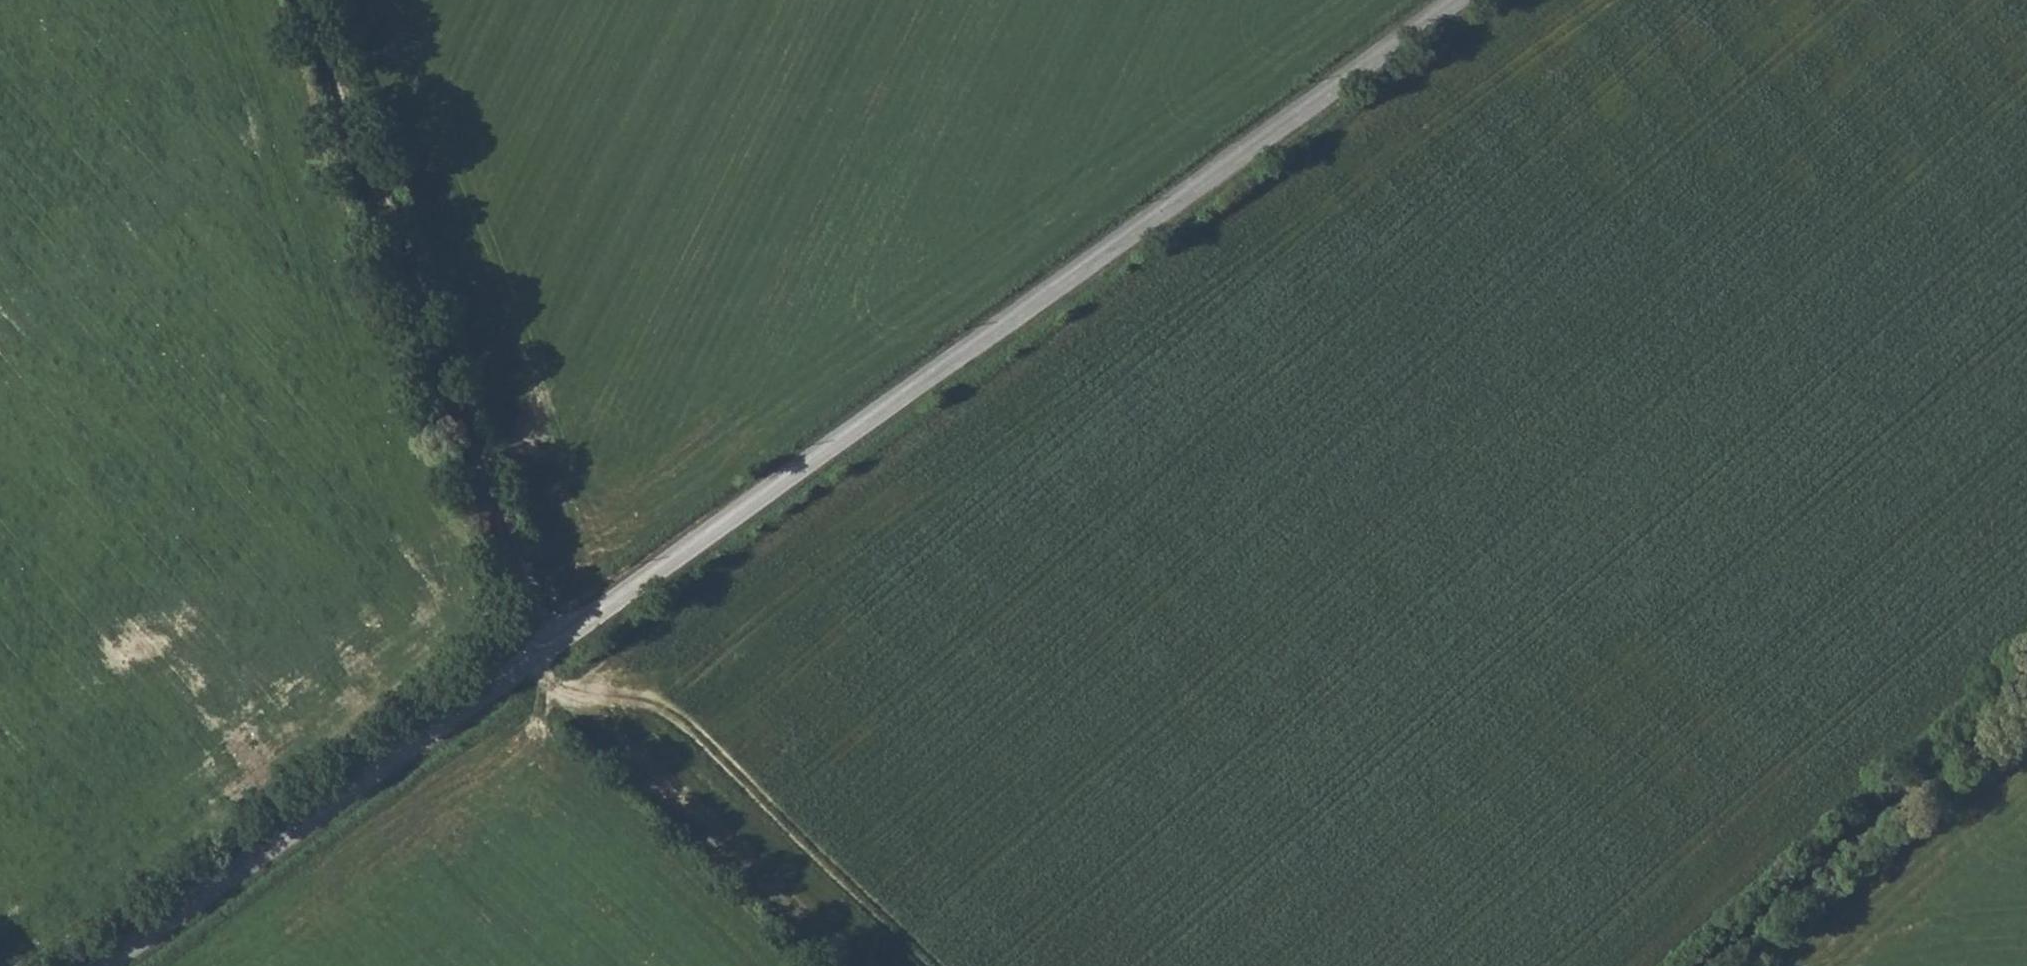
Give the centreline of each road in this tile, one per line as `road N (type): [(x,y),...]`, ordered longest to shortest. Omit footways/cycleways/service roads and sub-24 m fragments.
road 1 (unclassified): [(120,965),(1464,0)]
road 2 (track): [(564,648),(311,0)]
road 3 (track): [(2026,700),(1721,965)]

